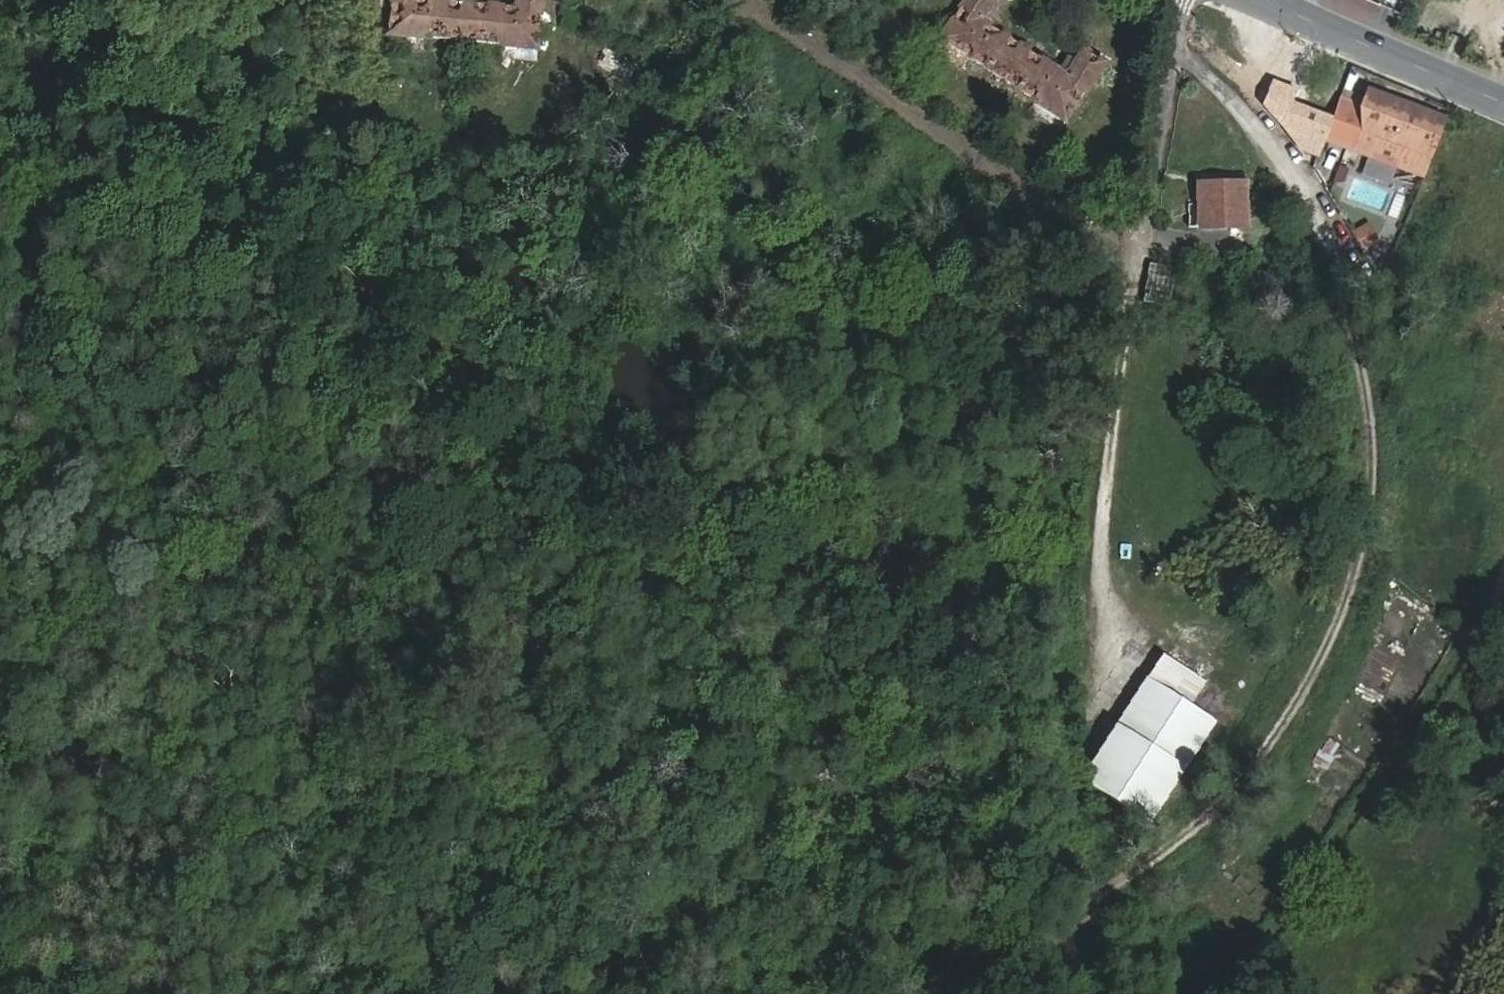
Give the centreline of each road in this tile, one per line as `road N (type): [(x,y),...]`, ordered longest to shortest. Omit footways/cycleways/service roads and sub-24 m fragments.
road 1 (residential): [(726,0),(1118,249),(1170,0)]
road 2 (tertiary): [(1503,100),(1272,0)]

